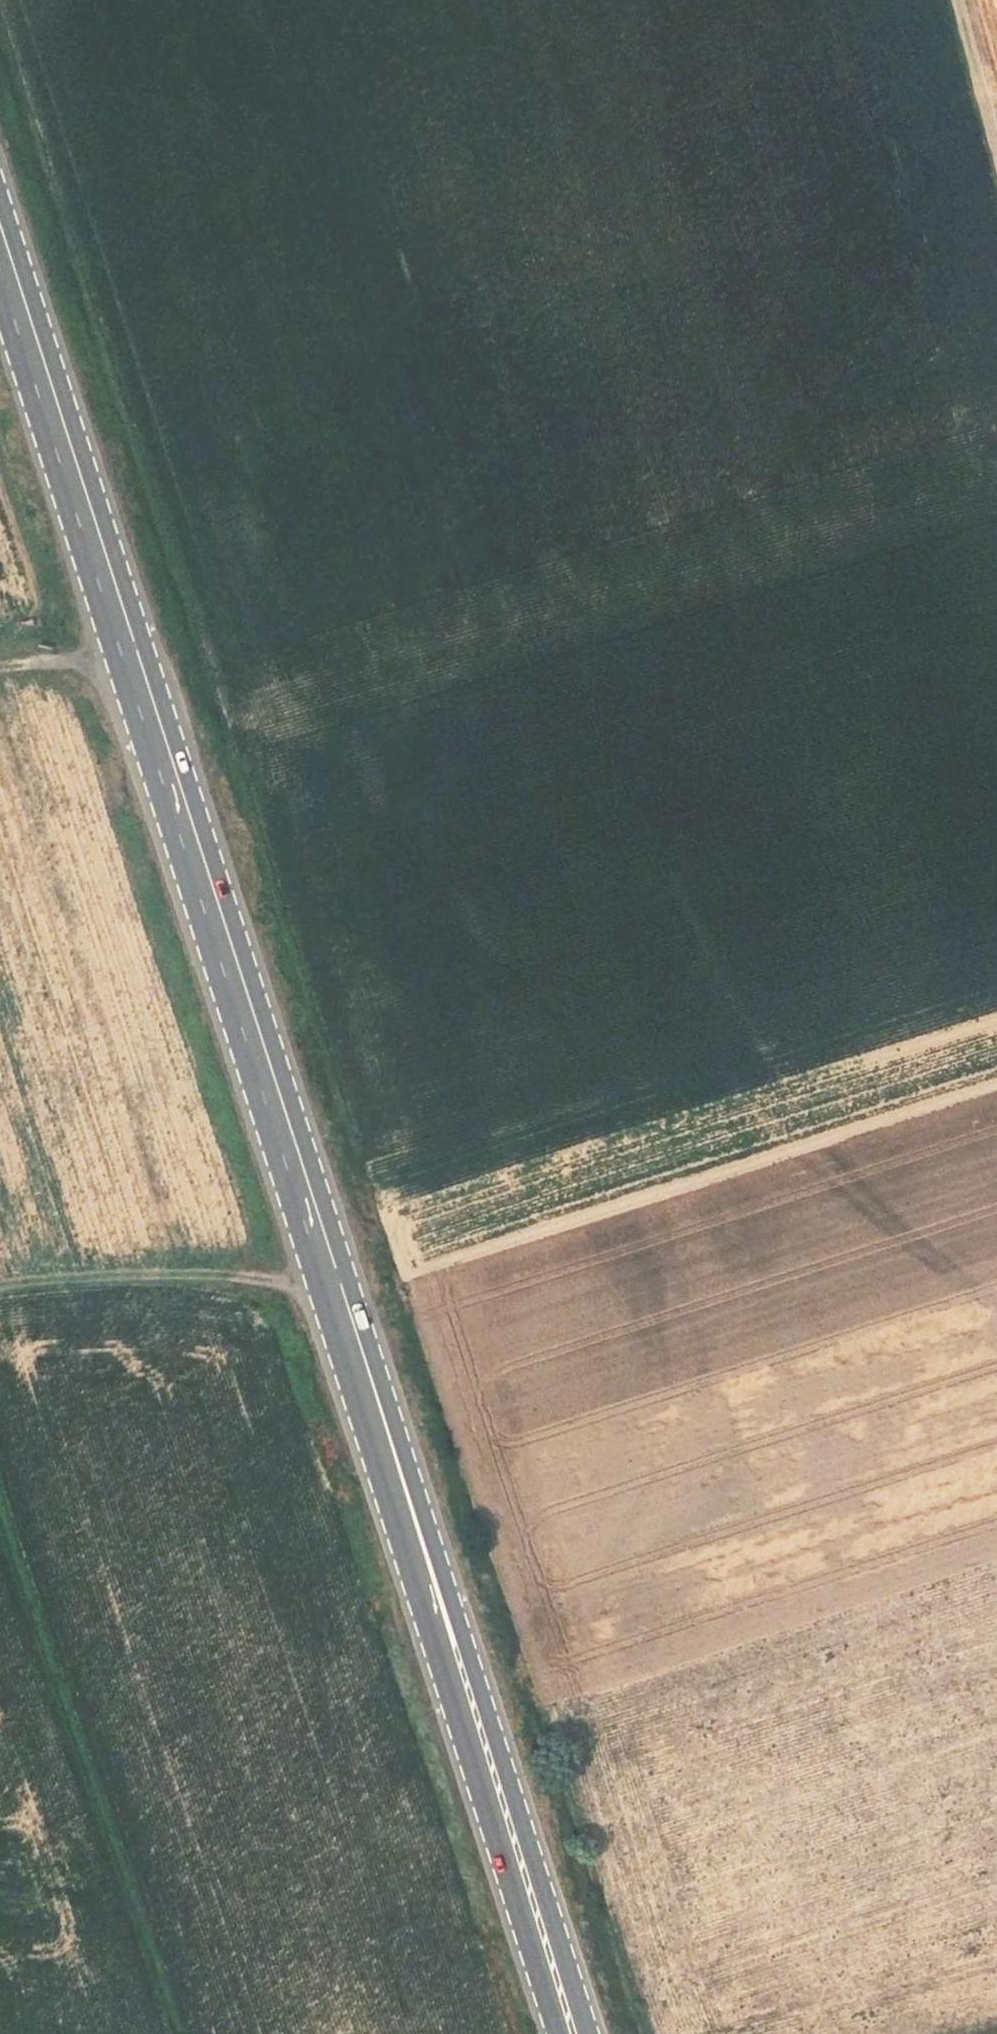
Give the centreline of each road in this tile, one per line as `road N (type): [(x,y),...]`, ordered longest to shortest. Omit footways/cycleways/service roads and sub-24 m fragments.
road 1 (primary): [(572,2033),(451,1630),(0,224)]
road 2 (track): [(958,0),(988,110),(996,109)]

